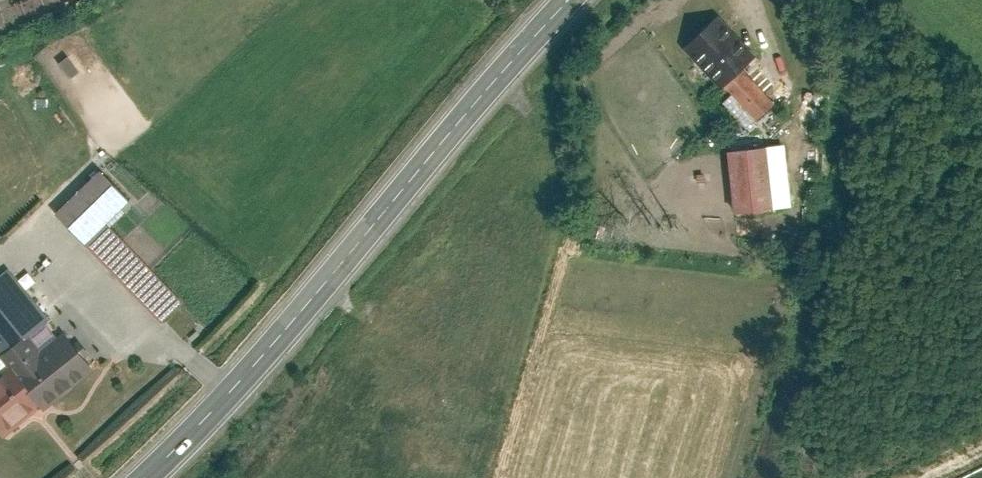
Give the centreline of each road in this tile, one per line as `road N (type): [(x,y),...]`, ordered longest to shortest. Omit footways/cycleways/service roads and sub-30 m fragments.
road 1 (secondary): [(571,0),(232,390),(144,477)]

